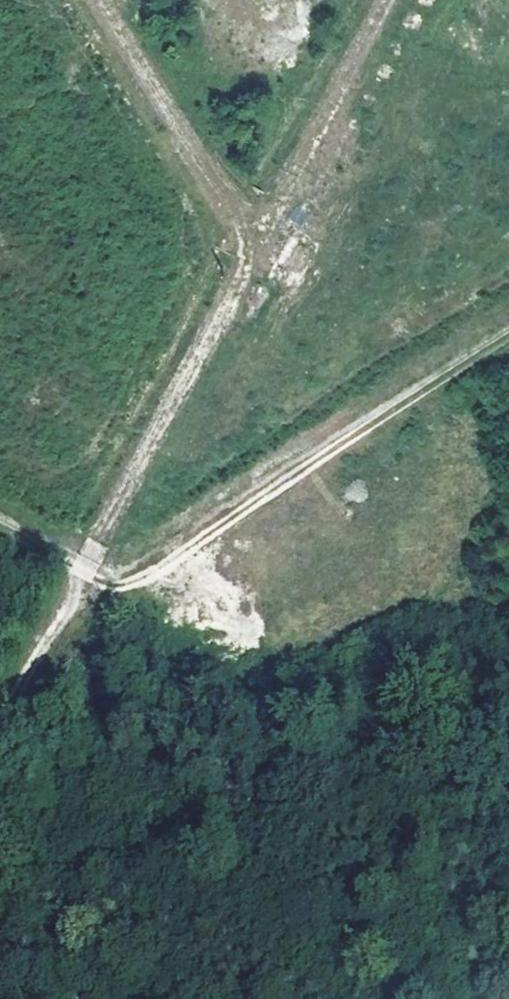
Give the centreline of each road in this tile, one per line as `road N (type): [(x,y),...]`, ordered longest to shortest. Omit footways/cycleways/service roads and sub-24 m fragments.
road 1 (track): [(508,338),(159,577),(83,569),(386,0)]
road 2 (track): [(259,239),(89,0)]
road 3 (track): [(0,523),(83,569),(0,720)]

